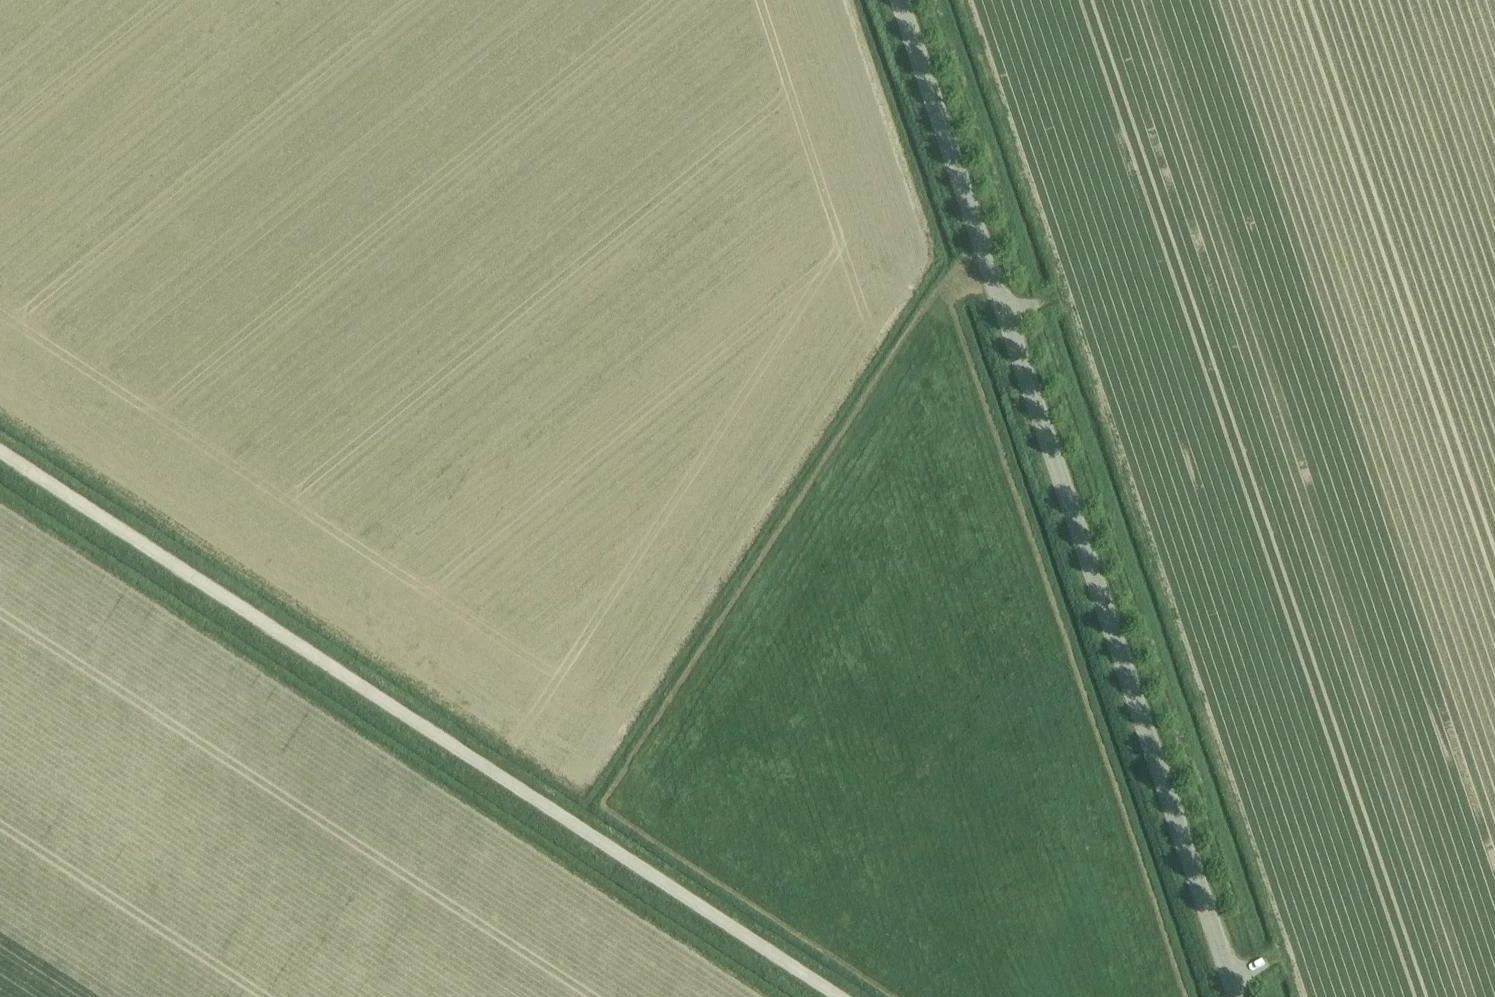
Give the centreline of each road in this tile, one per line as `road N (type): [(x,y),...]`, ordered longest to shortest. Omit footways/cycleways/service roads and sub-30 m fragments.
road 1 (unclassified): [(1237,996),(903,0)]
road 2 (track): [(0,452),(839,996)]

